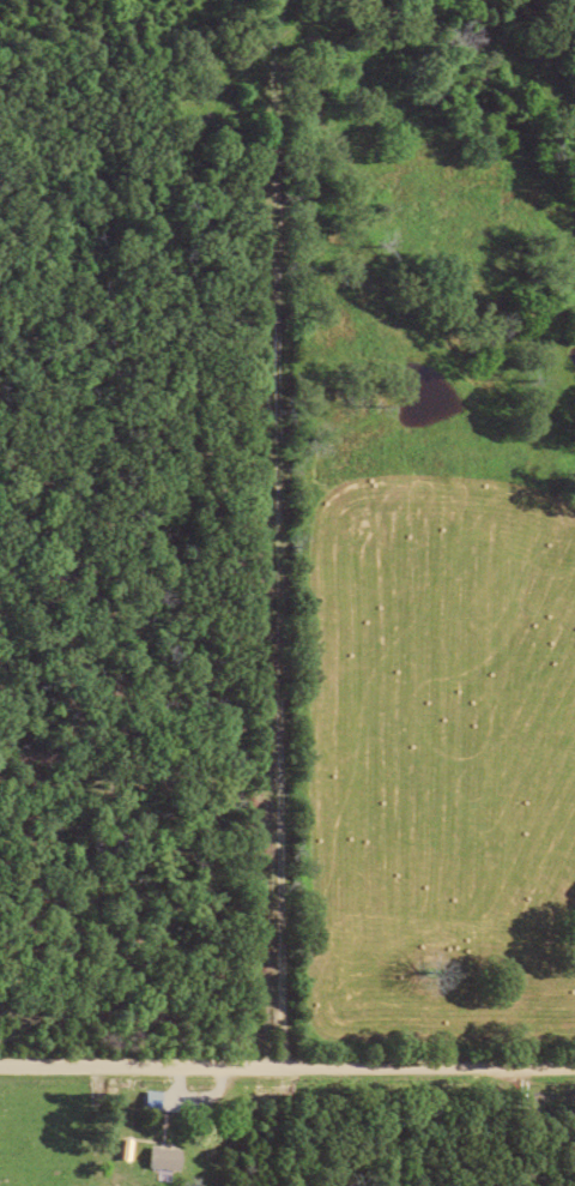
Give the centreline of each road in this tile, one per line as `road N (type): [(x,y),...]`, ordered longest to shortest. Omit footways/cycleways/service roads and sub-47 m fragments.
road 1 (residential): [(274,1065),(273,22)]
road 2 (residential): [(0,1066),(574,1065)]
road 3 (residential): [(432,0),(407,13),(273,22)]

